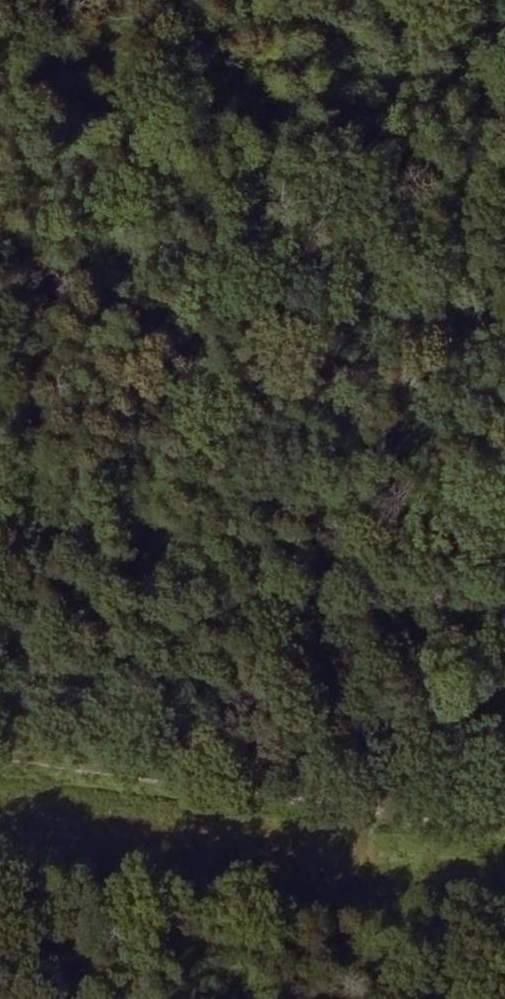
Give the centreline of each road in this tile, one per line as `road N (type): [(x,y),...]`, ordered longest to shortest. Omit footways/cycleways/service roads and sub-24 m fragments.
road 1 (track): [(0,766),(504,826)]
road 2 (track): [(0,738),(167,769)]

